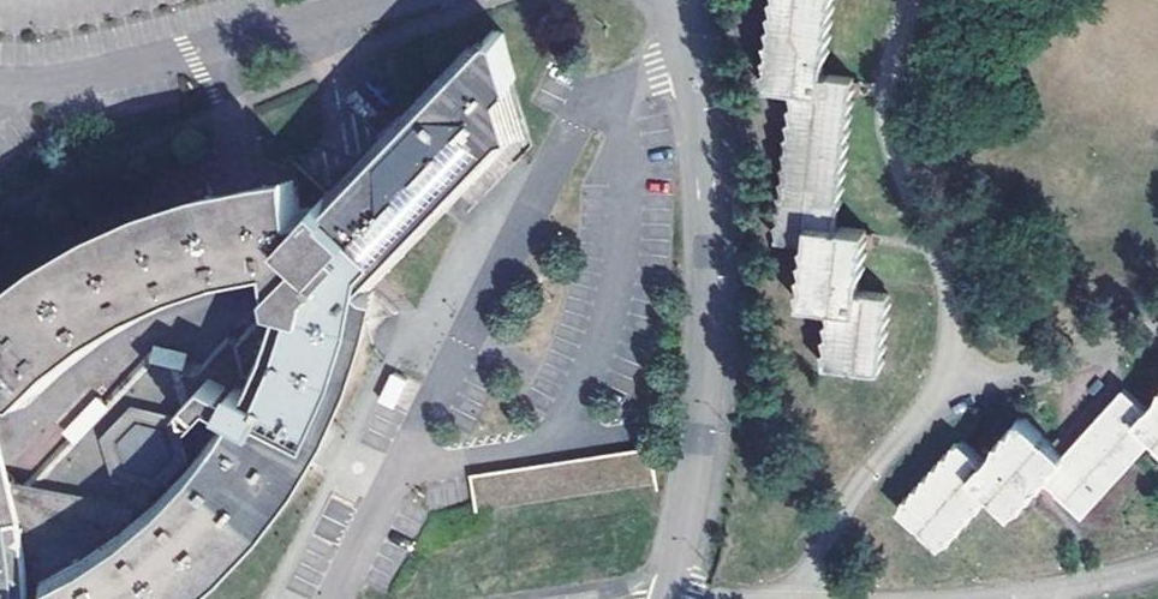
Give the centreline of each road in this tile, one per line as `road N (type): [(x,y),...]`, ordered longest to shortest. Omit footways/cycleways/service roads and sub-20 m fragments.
road 1 (residential): [(674,0),(707,186),(709,282),(693,491),(669,598)]

